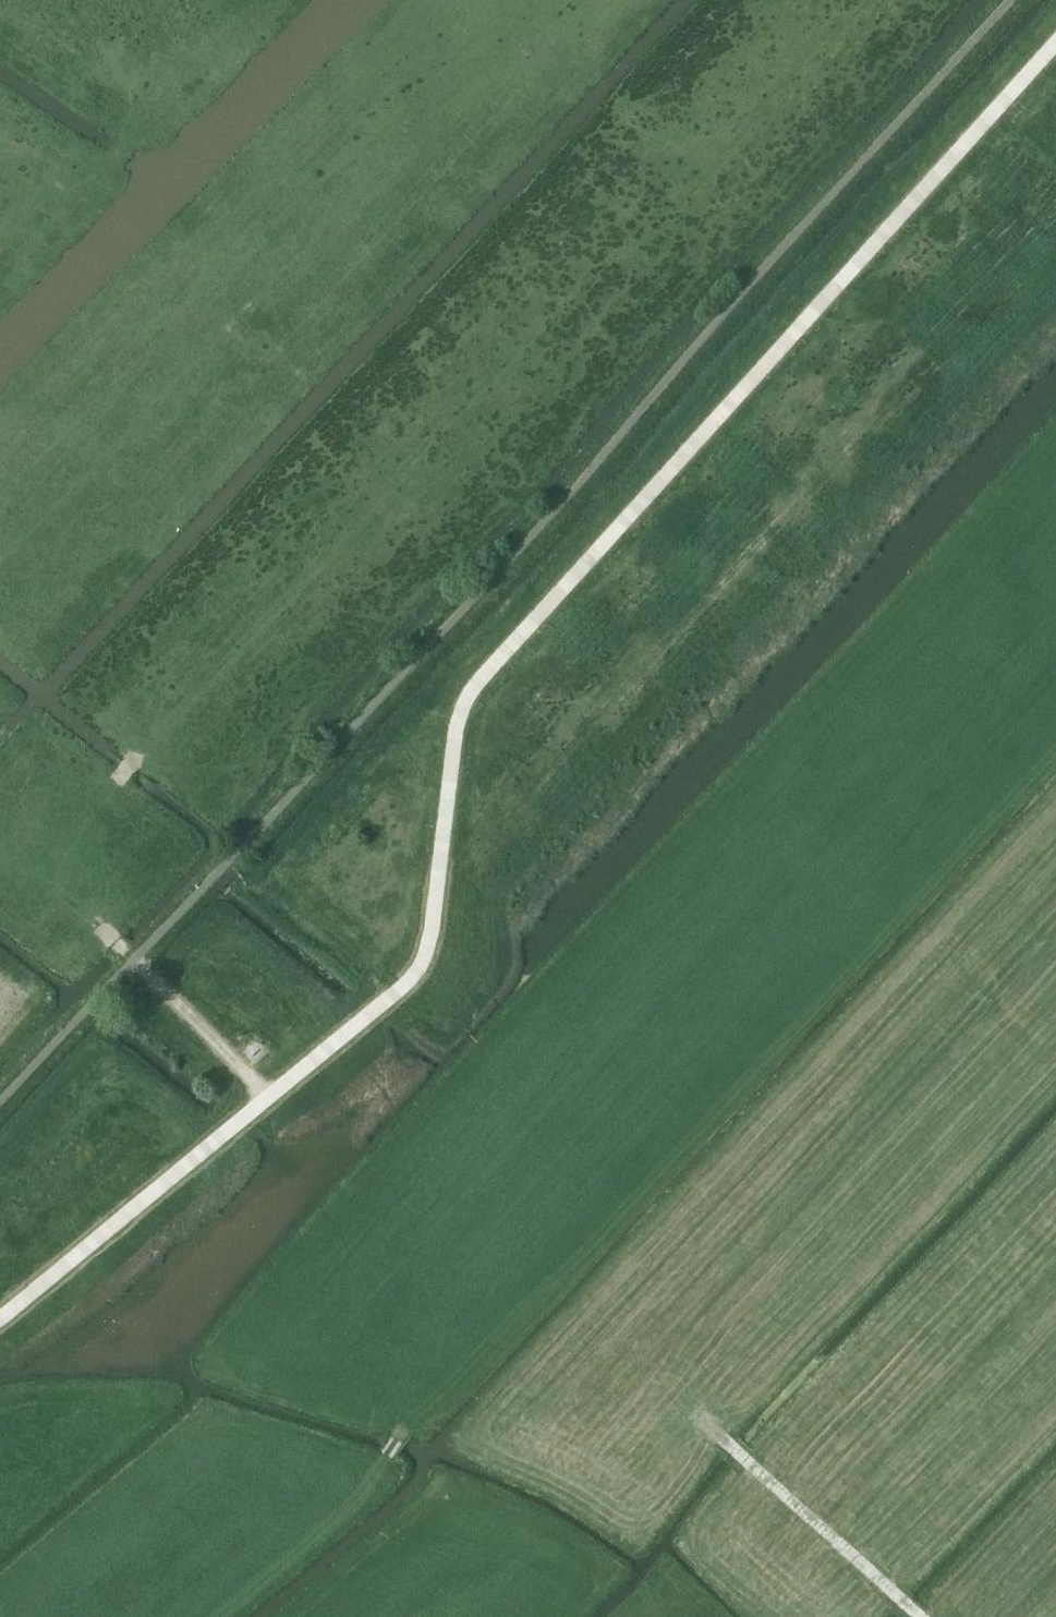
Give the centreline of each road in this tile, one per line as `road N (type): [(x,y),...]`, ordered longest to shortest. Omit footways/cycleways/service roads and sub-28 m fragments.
road 1 (track): [(922,1616),(723,1438)]
road 2 (track): [(114,944),(269,1096)]

